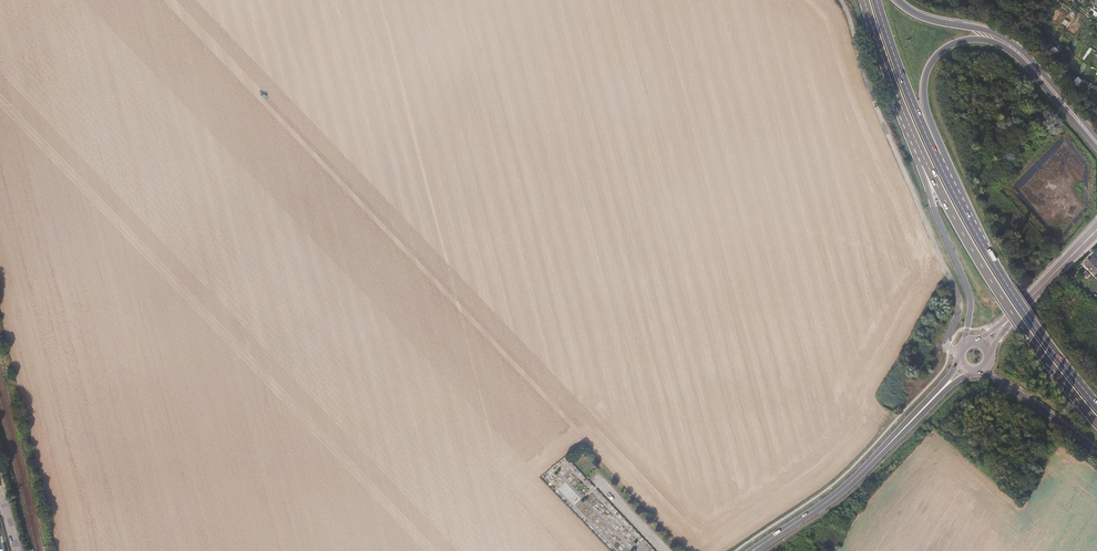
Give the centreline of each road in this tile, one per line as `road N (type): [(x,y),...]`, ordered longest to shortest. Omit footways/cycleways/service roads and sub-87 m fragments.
road 1 (trunk): [(991,259),(925,106),(924,82),(942,51),(967,40),(1004,48),(1096,149)]
road 2 (trunk): [(890,79),(972,250),(1096,424)]
road 3 (trunk): [(991,259),(915,110),(877,0)]
road 4 (trunk): [(890,79),(970,295),(963,344)]
road 5 (track): [(840,0),(865,83),(937,255)]
road 6 (trunk): [(1096,137),(1015,45),(985,29),(918,15),(897,0)]
road 7 (trunk): [(1096,406),(991,259)]
road 8 (trunk): [(979,370),(1096,449)]
road 9 (secondary): [(770,540),(826,504),(880,453)]
road 10 (secondary): [(880,453),(976,370)]
road 11 (secondary): [(958,355),(880,453)]
road 12 (secondary): [(1010,317),(1096,230)]

